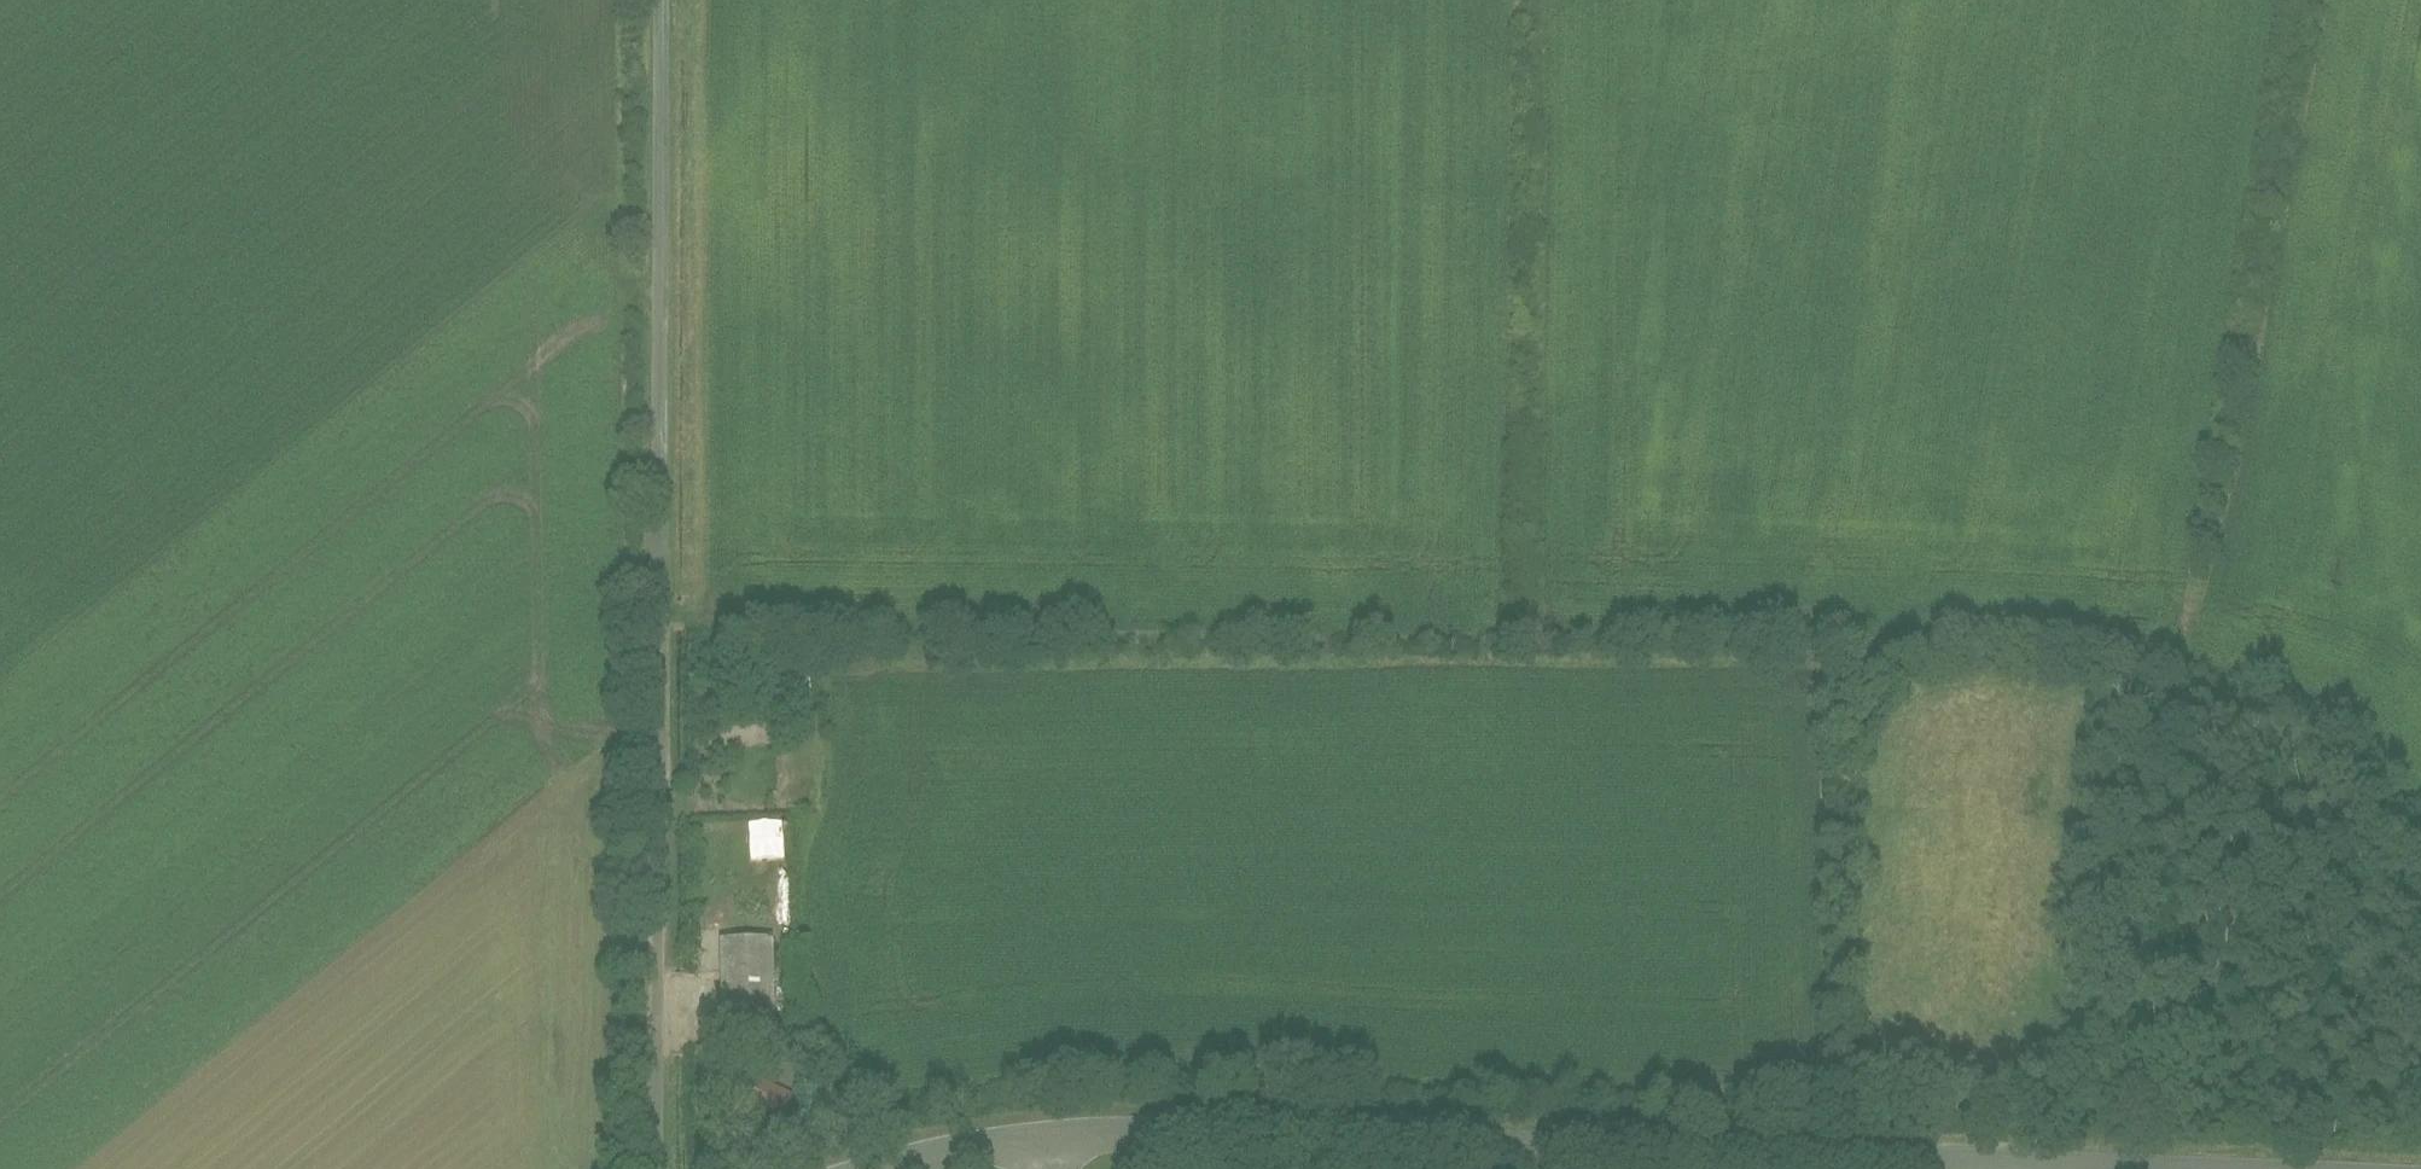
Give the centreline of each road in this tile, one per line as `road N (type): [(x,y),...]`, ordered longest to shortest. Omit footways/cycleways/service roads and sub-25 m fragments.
road 1 (unclassified): [(2042,1168),(1208,1135),(996,1141),(870,1168)]
road 2 (unclassified): [(642,0),(639,1168)]

